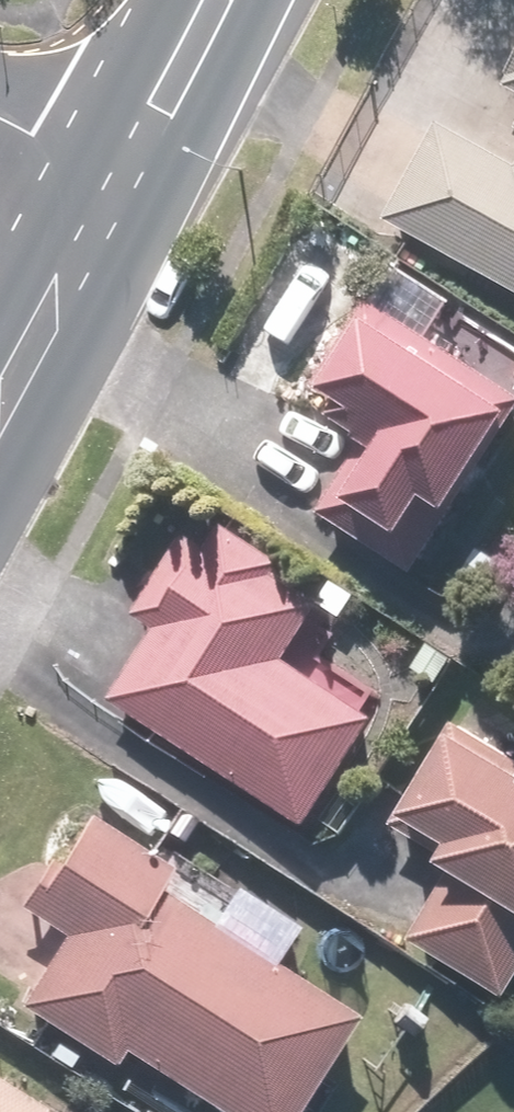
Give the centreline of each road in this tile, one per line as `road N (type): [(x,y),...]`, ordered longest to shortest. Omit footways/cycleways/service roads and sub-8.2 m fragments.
road 1 (secondary): [(129,173),(0,402)]
road 2 (secondary): [(212,0),(129,173)]
road 3 (residential): [(129,173),(0,127)]

